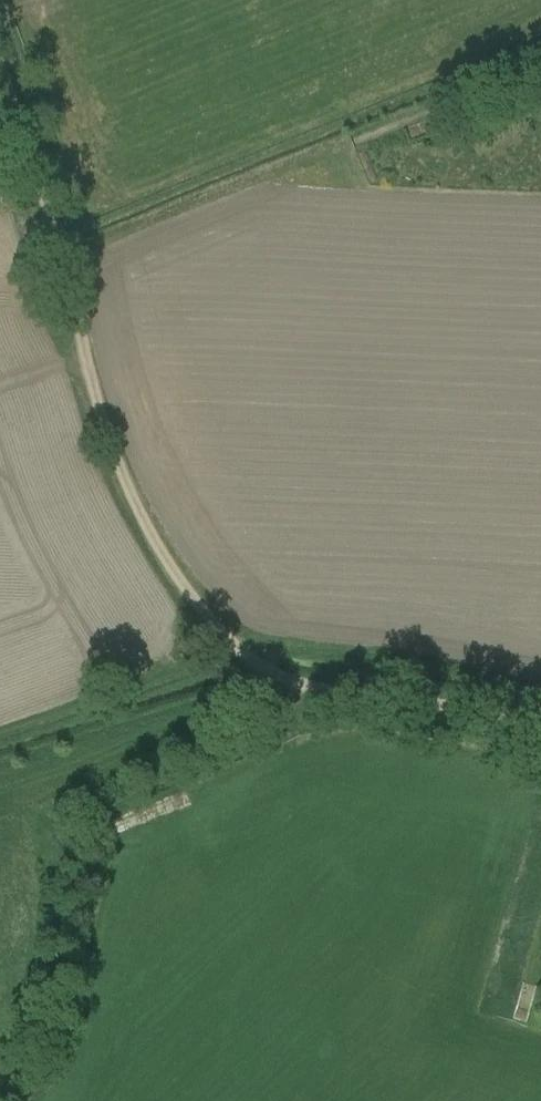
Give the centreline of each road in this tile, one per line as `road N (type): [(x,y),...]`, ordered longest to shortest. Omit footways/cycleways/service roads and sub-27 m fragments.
road 1 (track): [(0,72),(64,263),(97,411),(146,527),(223,637),(287,683),(540,727)]
road 2 (track): [(540,66),(64,263)]
road 3 (track): [(270,674),(69,746),(0,756)]

